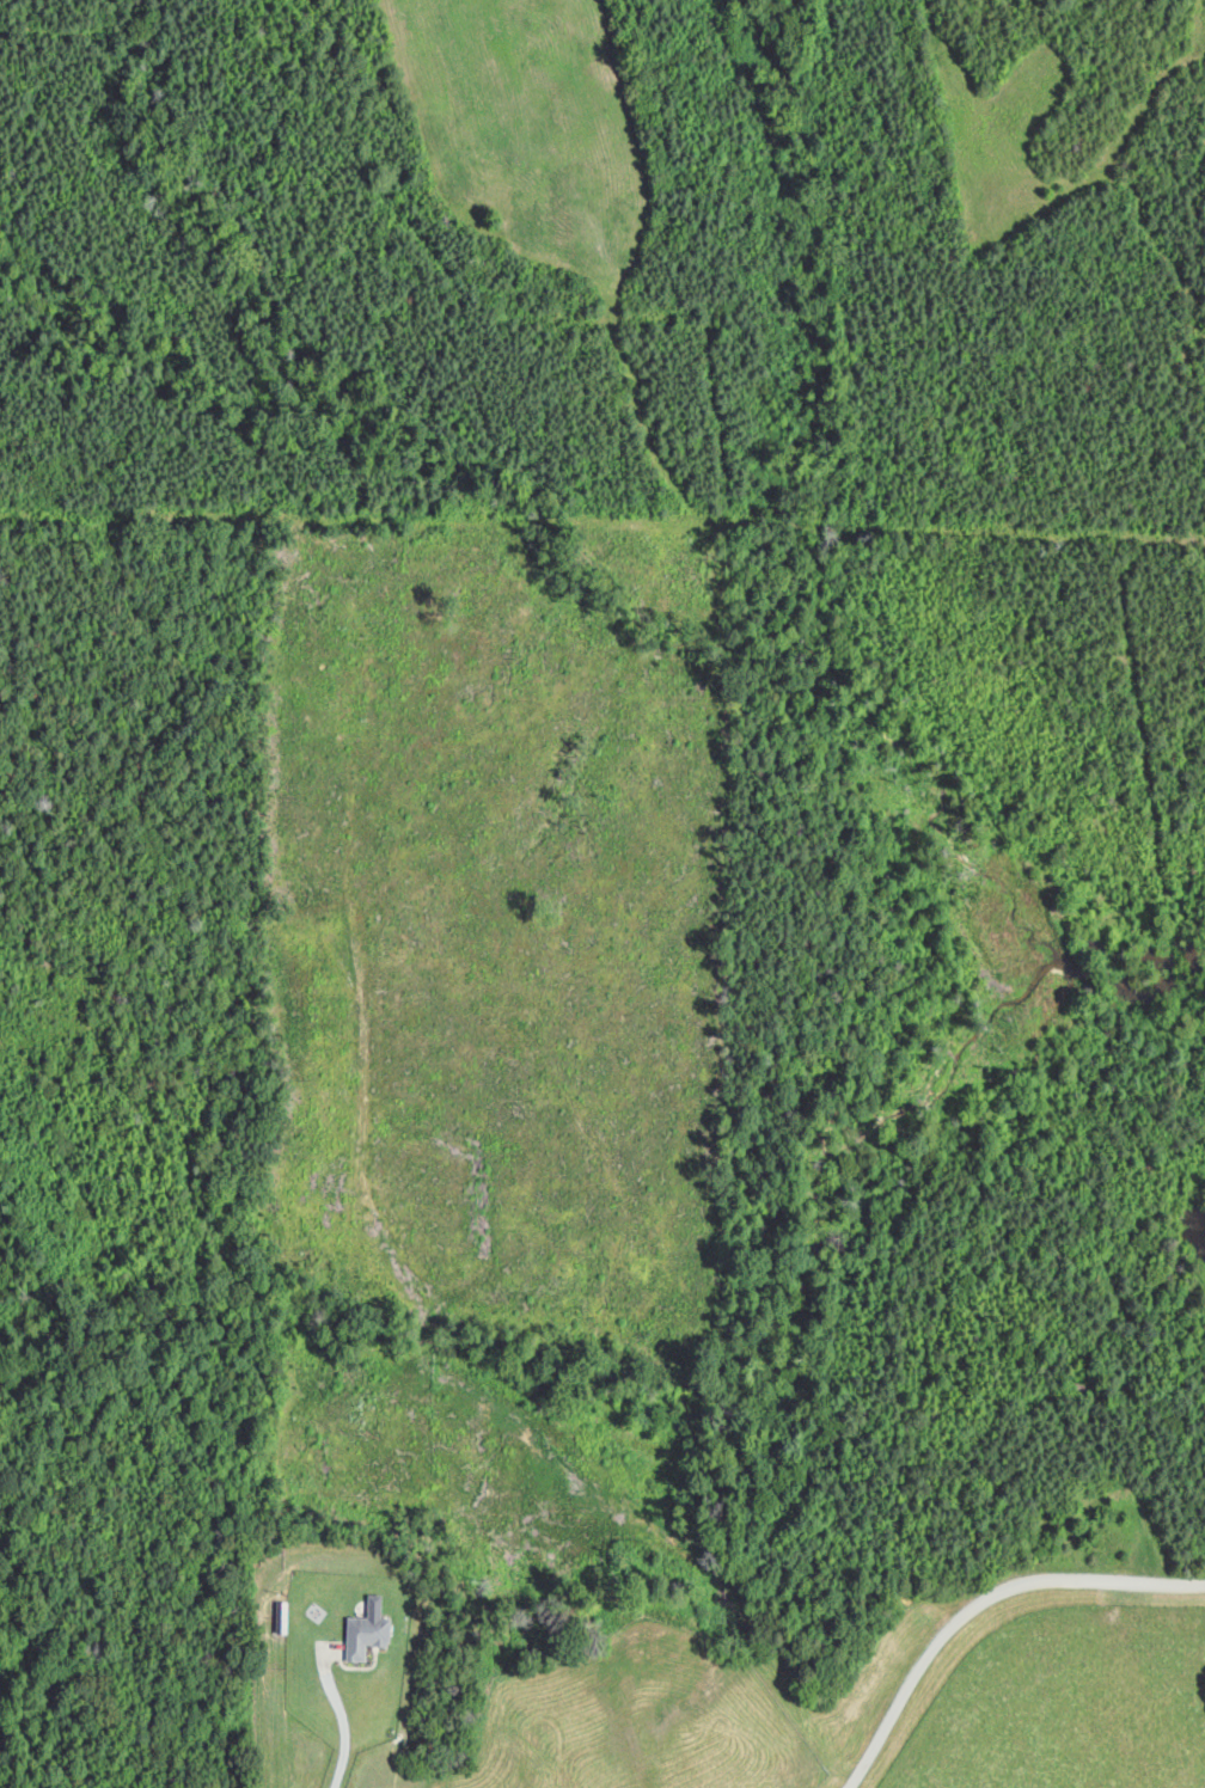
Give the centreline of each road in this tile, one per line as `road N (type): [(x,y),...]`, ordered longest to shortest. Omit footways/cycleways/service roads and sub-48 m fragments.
road 1 (residential): [(1204,1582),(1034,1582),(983,1600),(930,1649),(850,1787)]

